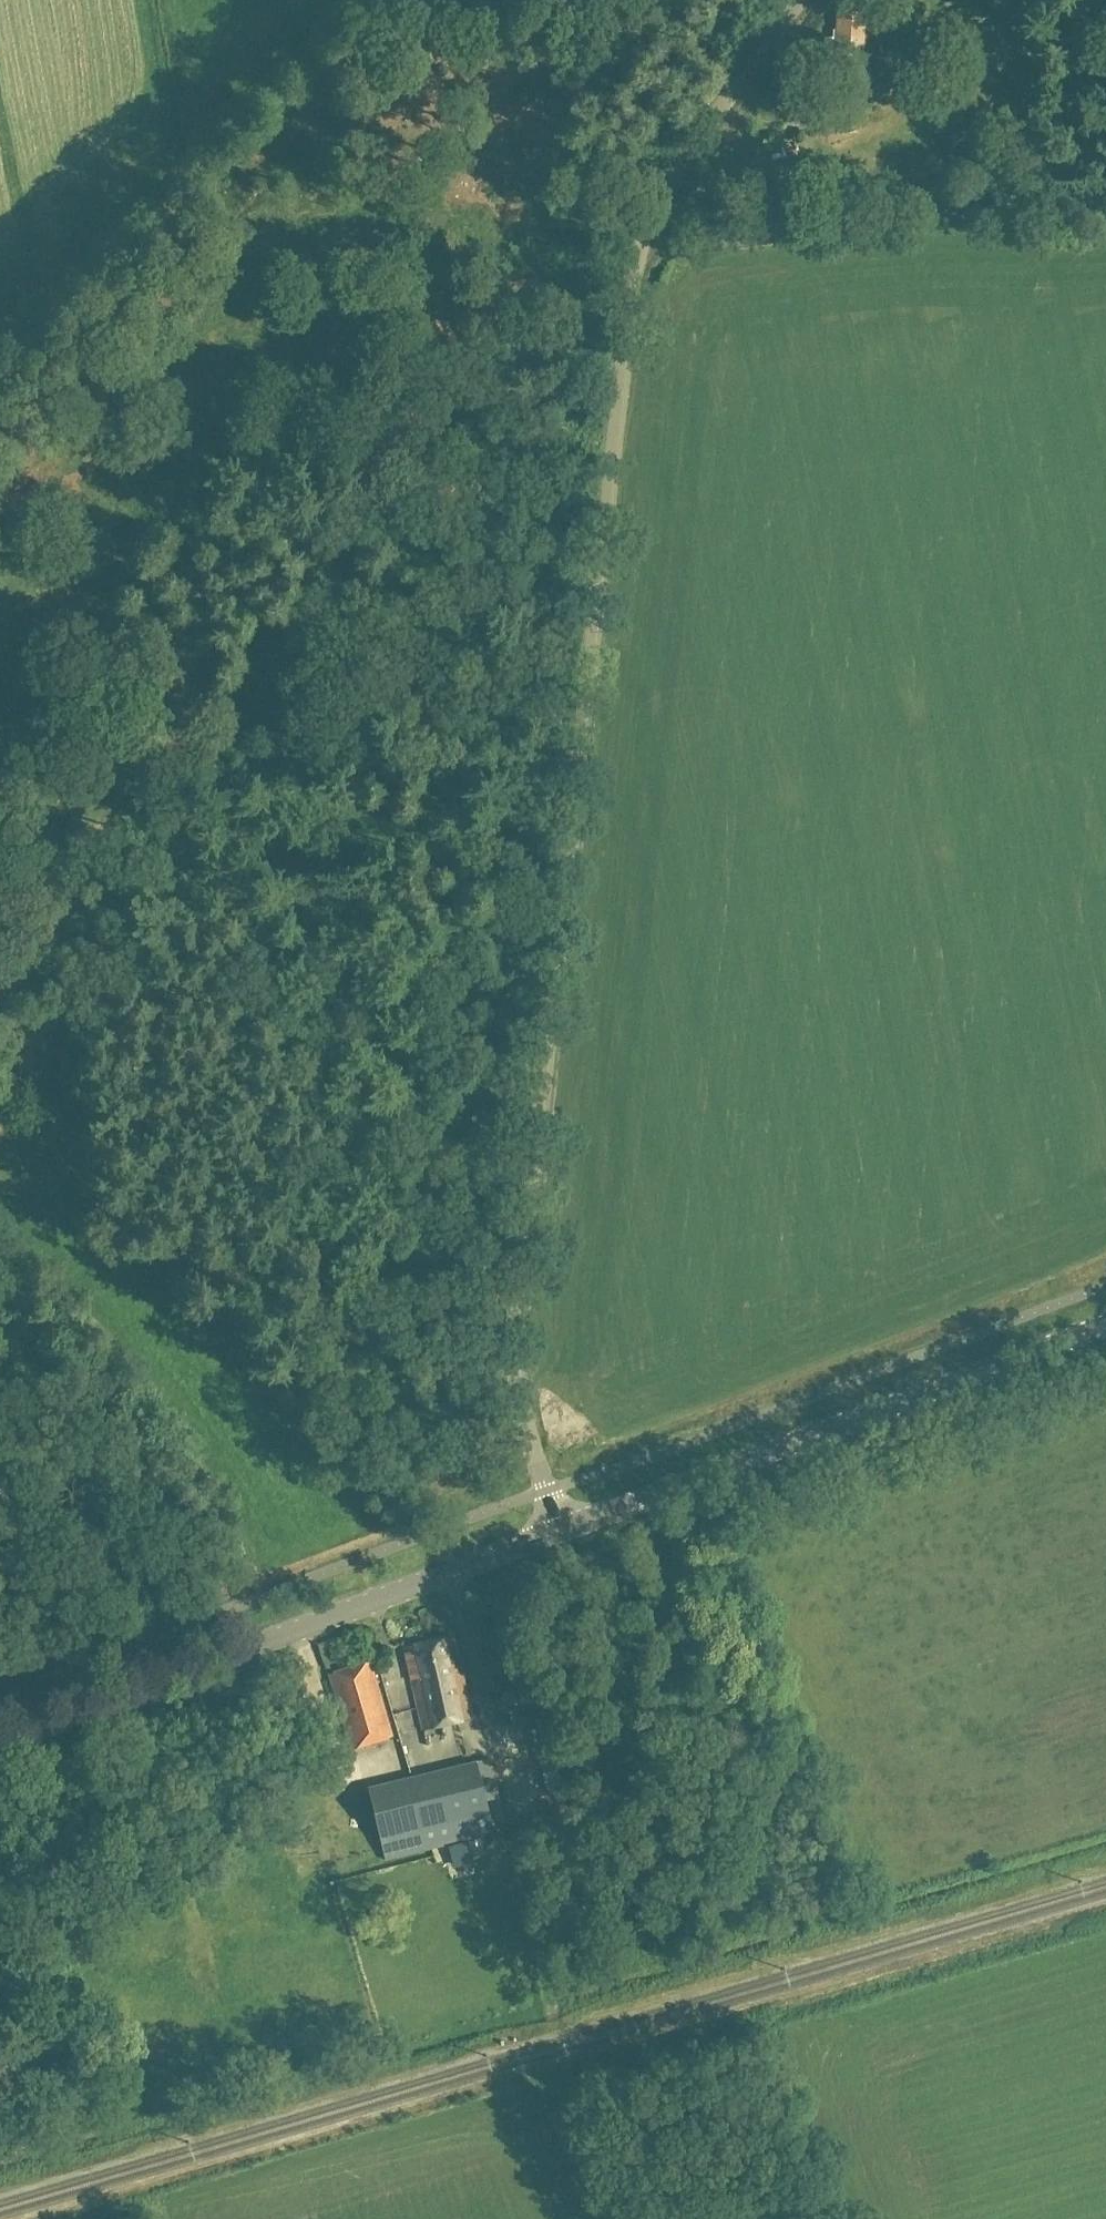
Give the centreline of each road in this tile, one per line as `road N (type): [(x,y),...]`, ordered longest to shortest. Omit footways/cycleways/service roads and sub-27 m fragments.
road 1 (unclassified): [(560,1529),(525,1413),(518,1339),(640,248),(803,0)]
road 2 (tertiary): [(0,1741),(560,1529)]
road 3 (tertiary): [(560,1529),(1105,1324)]

